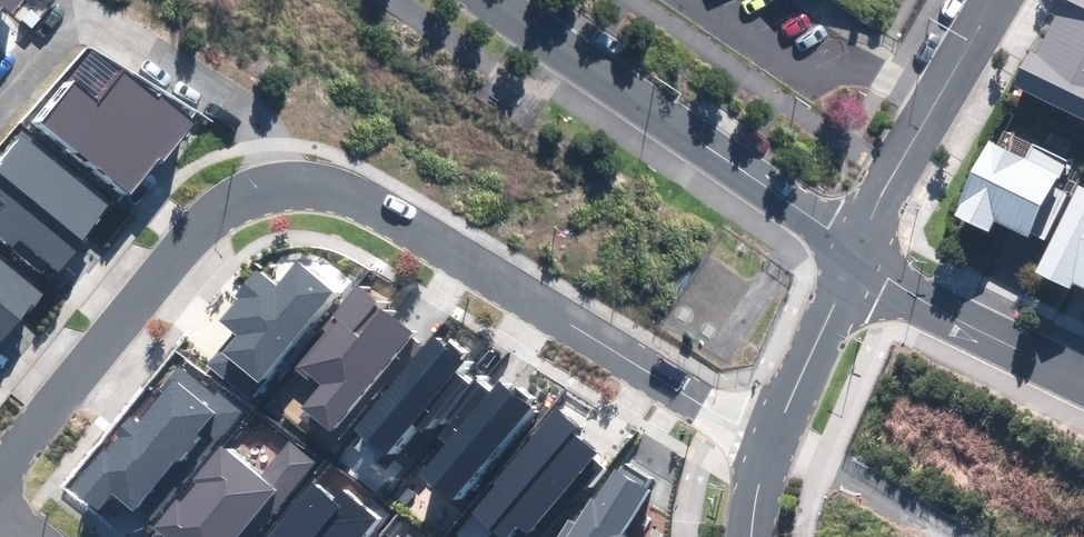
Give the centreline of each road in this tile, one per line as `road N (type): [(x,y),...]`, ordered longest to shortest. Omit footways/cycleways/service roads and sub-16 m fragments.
road 1 (residential): [(285,183),(359,198),(772,438)]
road 2 (tertiary): [(490,0),(852,252)]
road 3 (residential): [(0,471),(213,219),(285,183)]
road 4 (residential): [(285,183),(245,116),(77,13),(0,100)]
road 5 (residential): [(852,252),(997,0)]
road 6 (residential): [(852,252),(904,296),(1083,385)]
road 7 (tertiary): [(772,438),(852,252)]
road 8 (residential): [(772,438),(938,536)]

